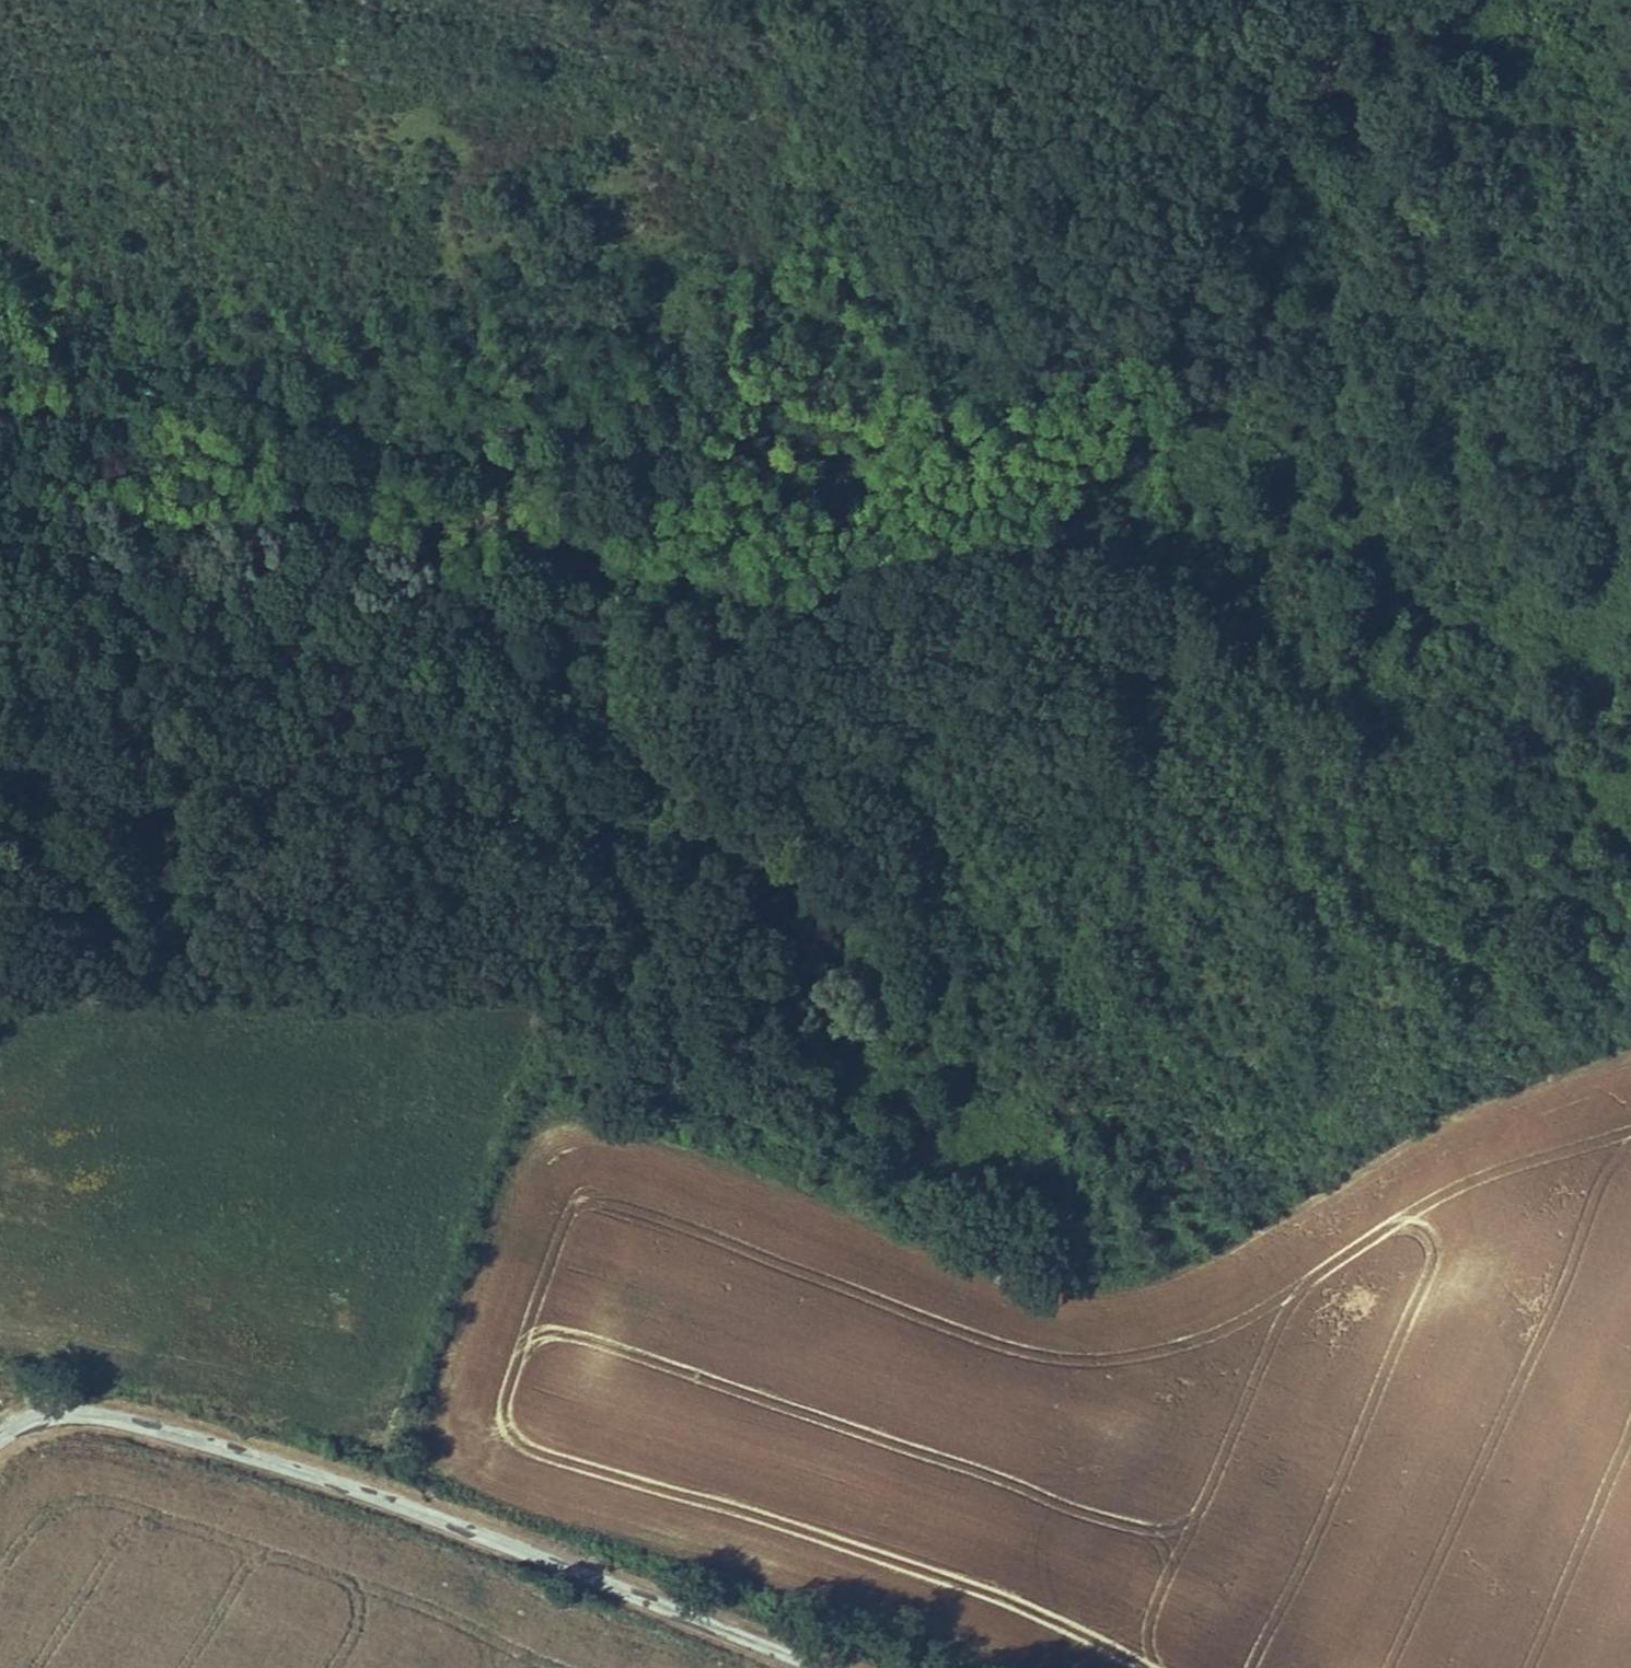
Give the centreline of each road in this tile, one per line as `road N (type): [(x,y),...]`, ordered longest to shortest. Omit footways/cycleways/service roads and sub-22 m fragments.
road 1 (track): [(0,468),(466,517),(634,499),(974,406),(1059,372),(1114,341),(1151,304),(1224,198)]
road 2 (track): [(1224,198),(1273,132),(1400,0)]

